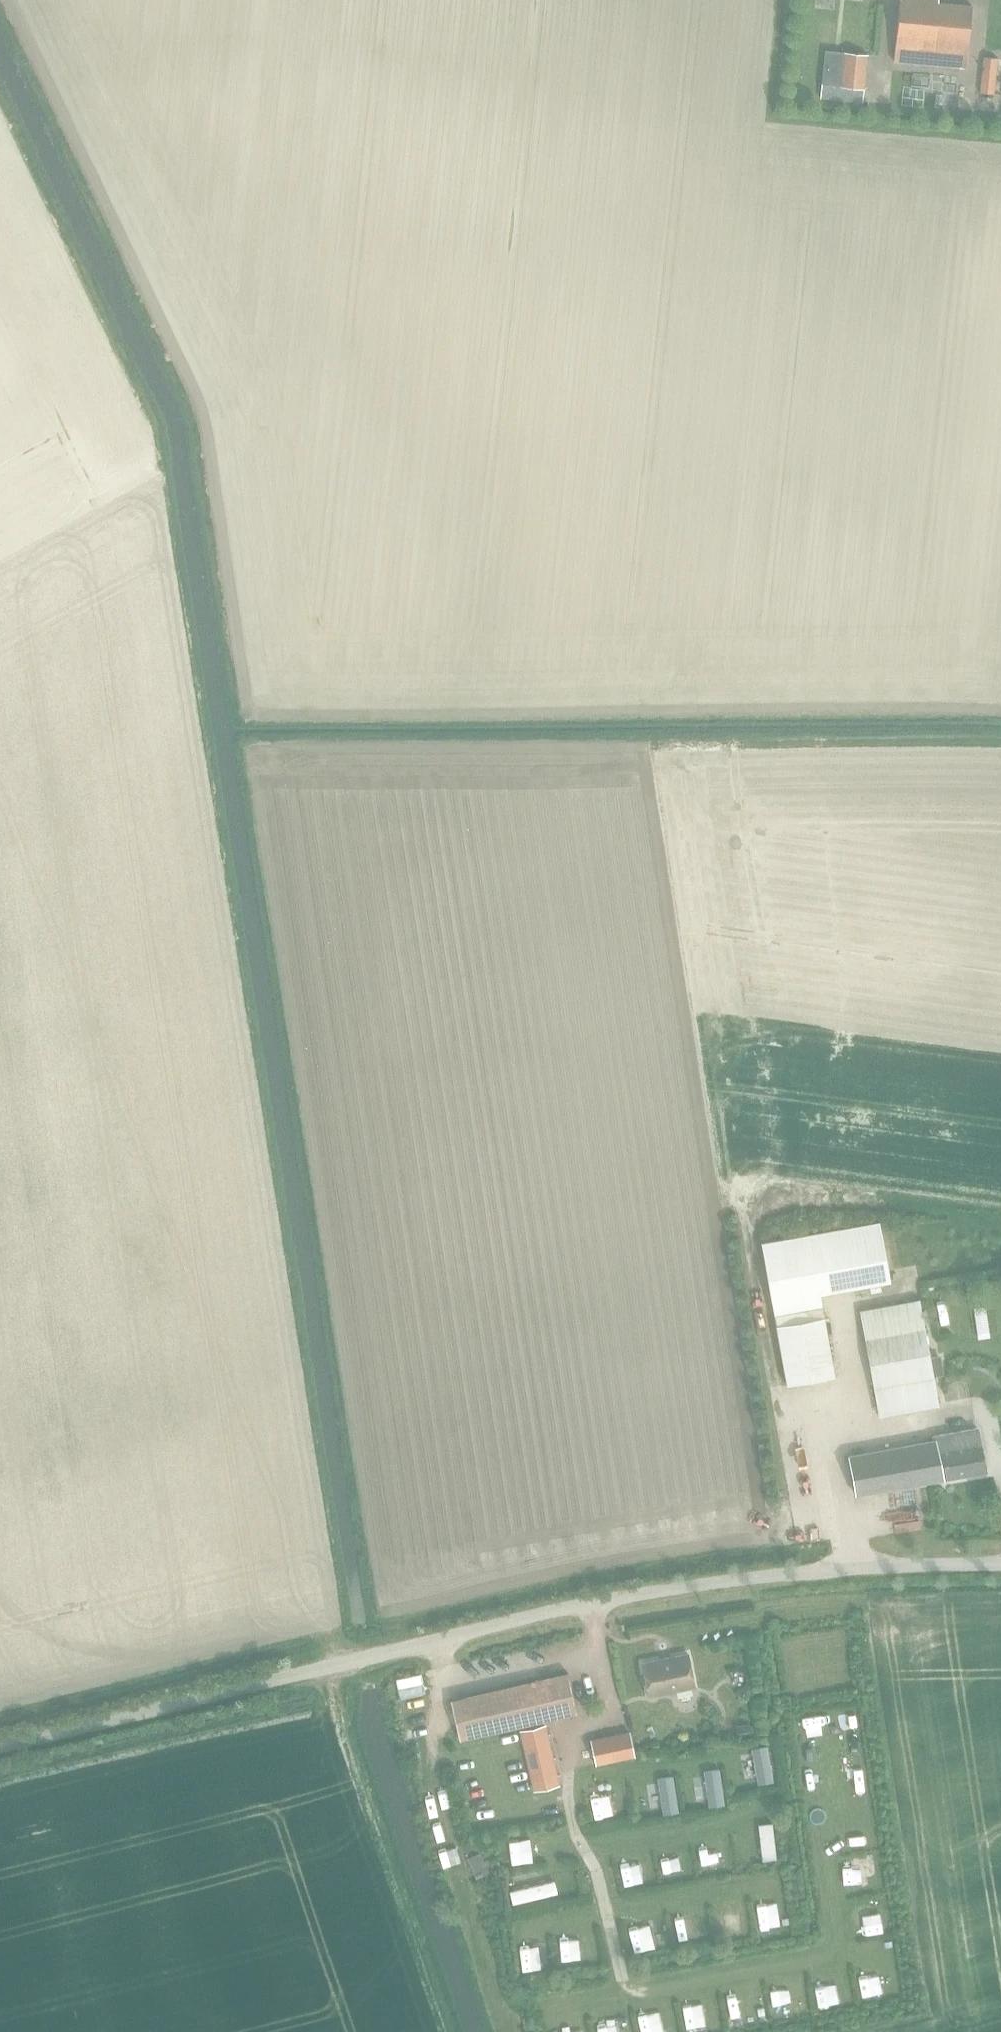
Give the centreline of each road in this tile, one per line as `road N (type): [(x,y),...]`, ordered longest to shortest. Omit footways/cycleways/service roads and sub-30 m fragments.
road 1 (unclassified): [(0,1753),(338,1663),(701,1582),(851,1568),(1000,1567)]

